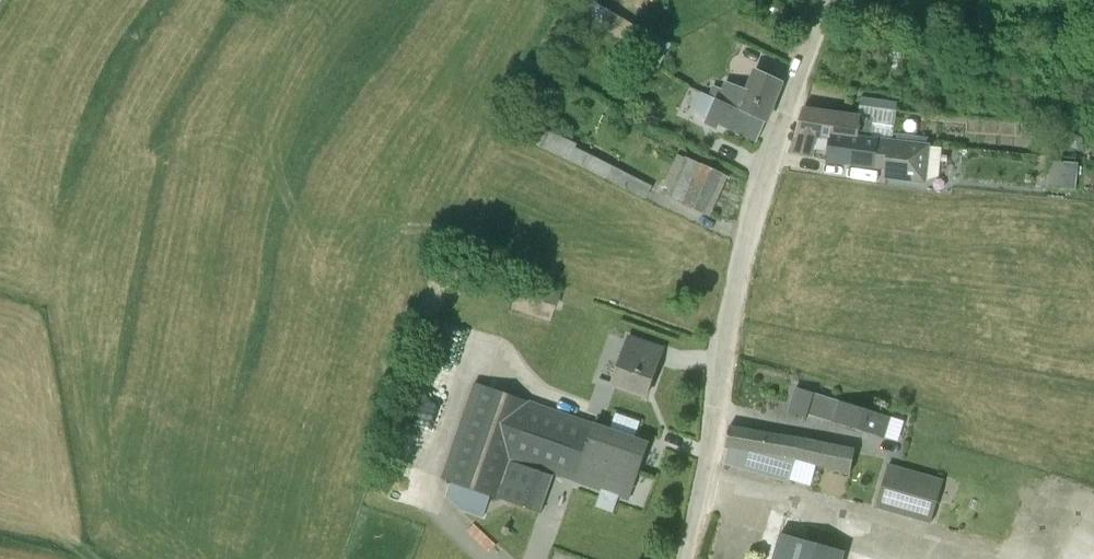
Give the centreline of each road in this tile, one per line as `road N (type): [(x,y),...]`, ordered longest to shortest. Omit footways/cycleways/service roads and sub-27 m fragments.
road 1 (residential): [(828,0),(743,256),(684,558)]

